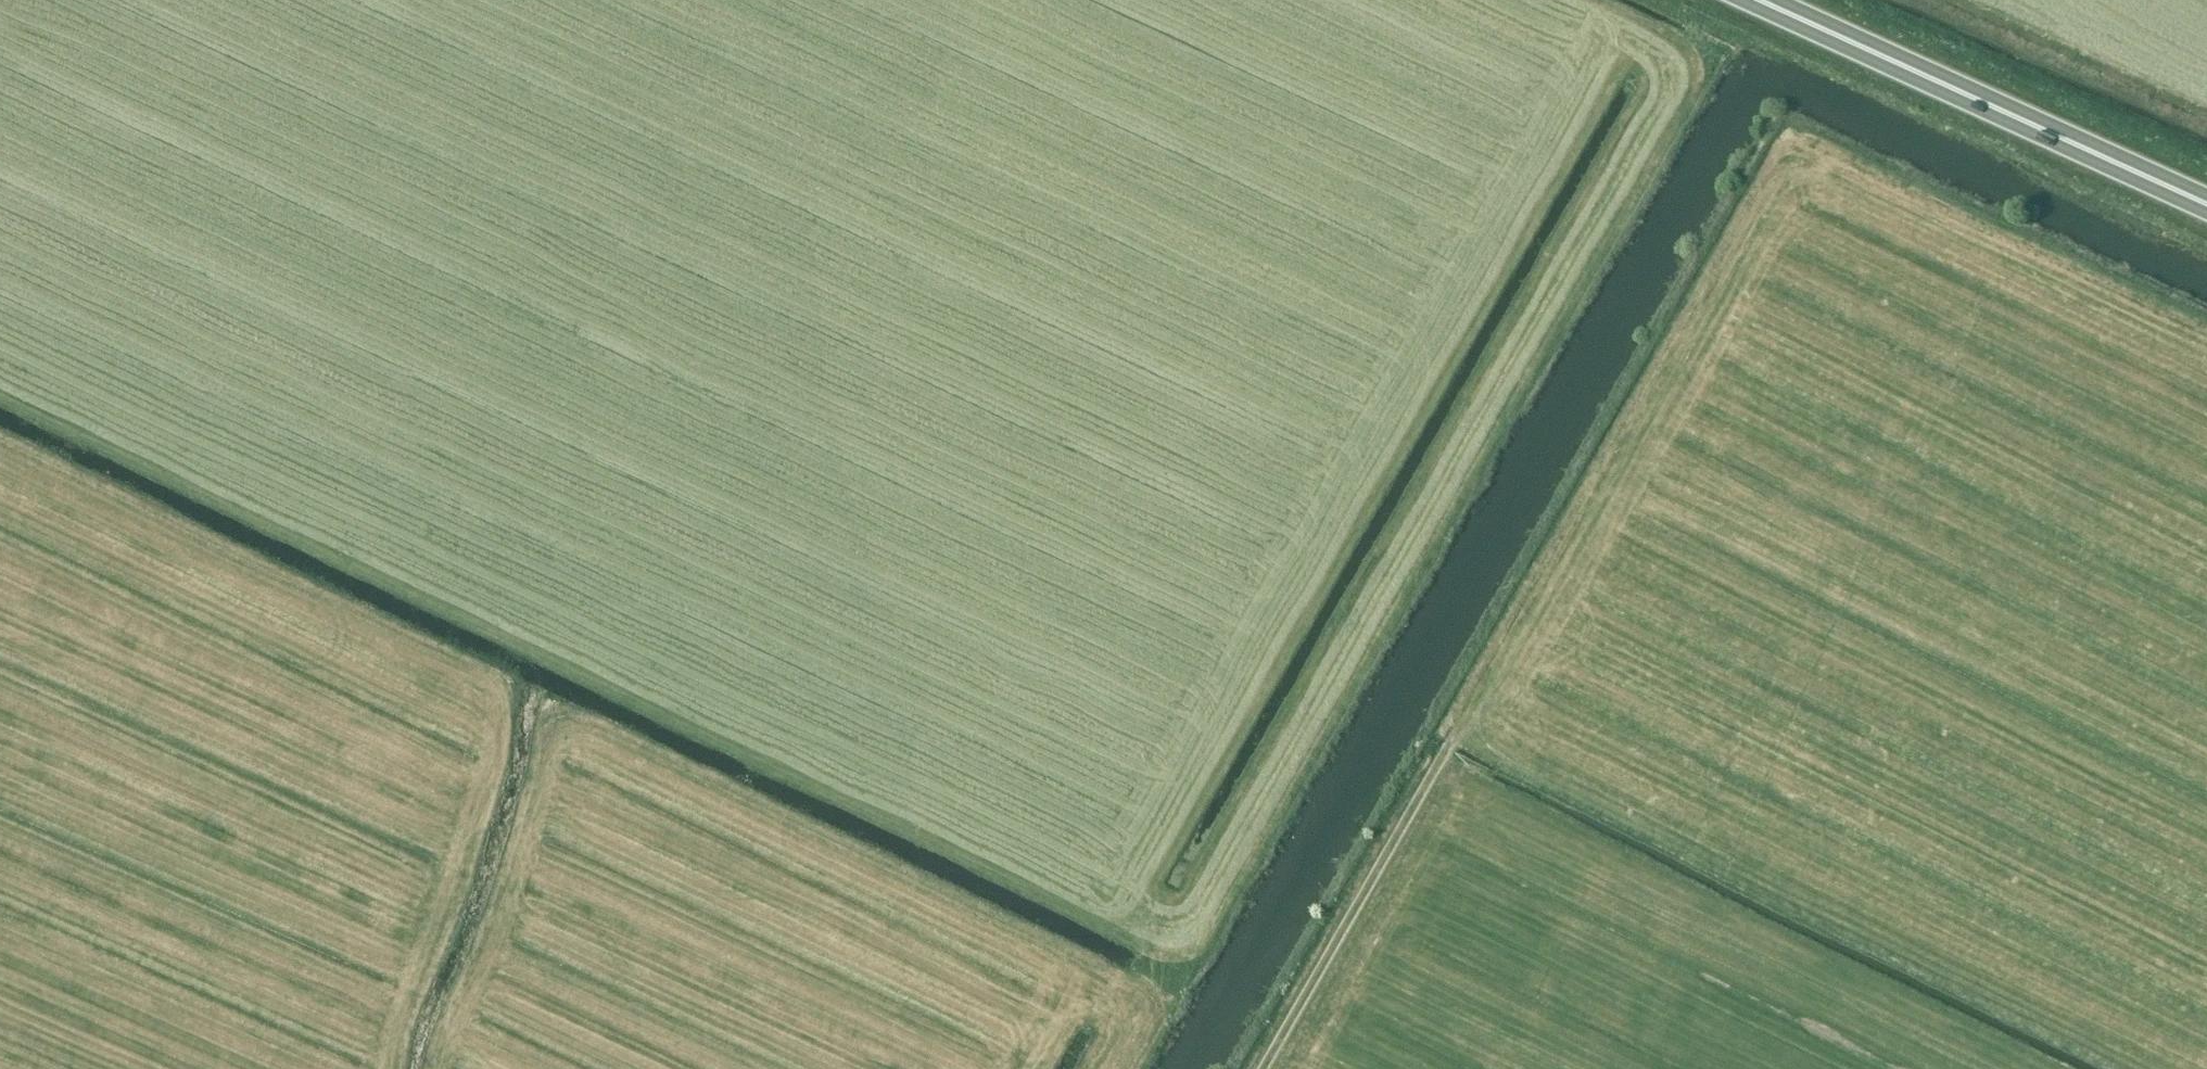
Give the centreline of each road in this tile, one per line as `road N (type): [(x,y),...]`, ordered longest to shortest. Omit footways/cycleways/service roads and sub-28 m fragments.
road 1 (trunk): [(2206,204),(1760,0)]

